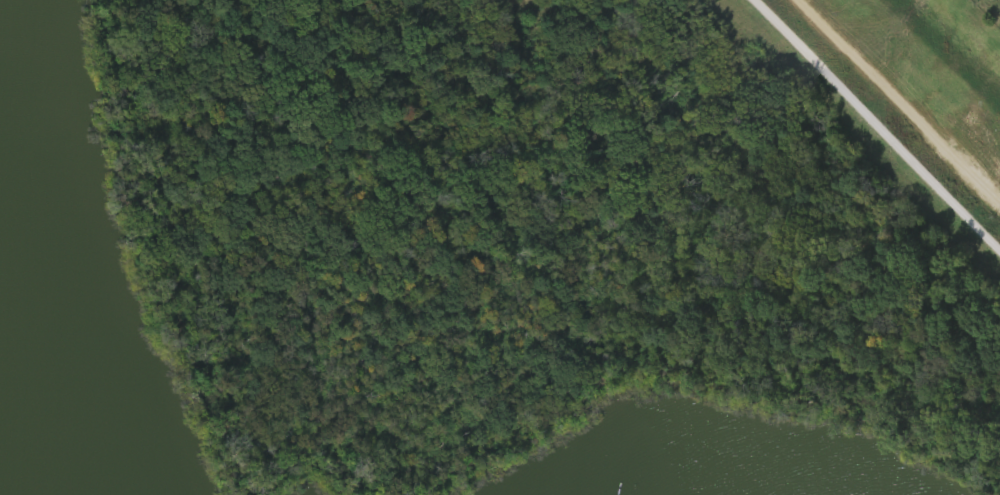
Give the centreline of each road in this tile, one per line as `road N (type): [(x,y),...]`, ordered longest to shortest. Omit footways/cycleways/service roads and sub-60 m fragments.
road 1 (residential): [(756,0),(999,247)]

